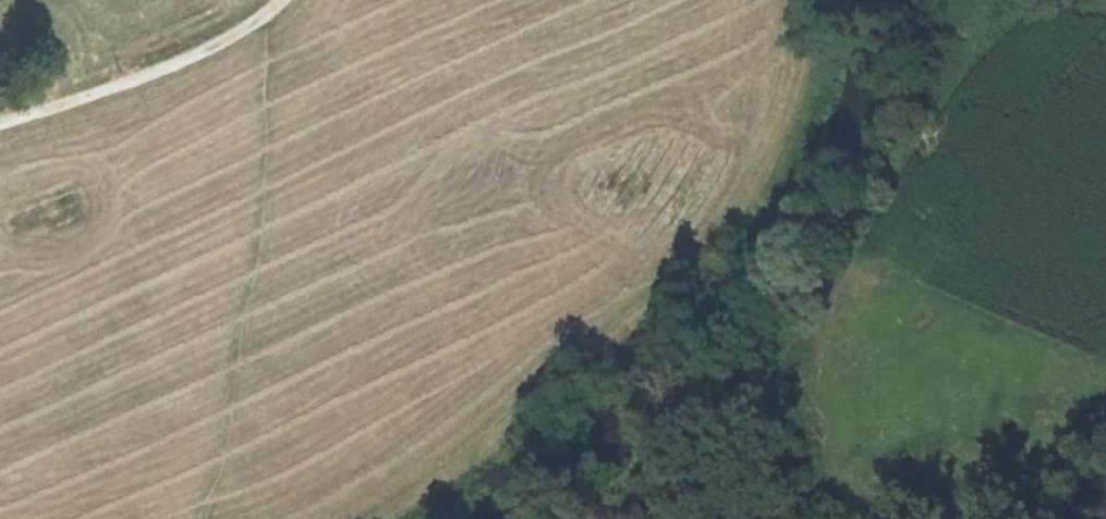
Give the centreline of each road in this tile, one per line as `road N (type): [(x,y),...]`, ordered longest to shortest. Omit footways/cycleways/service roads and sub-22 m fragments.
road 1 (track): [(289,0),(271,19),(162,81),(0,126)]

